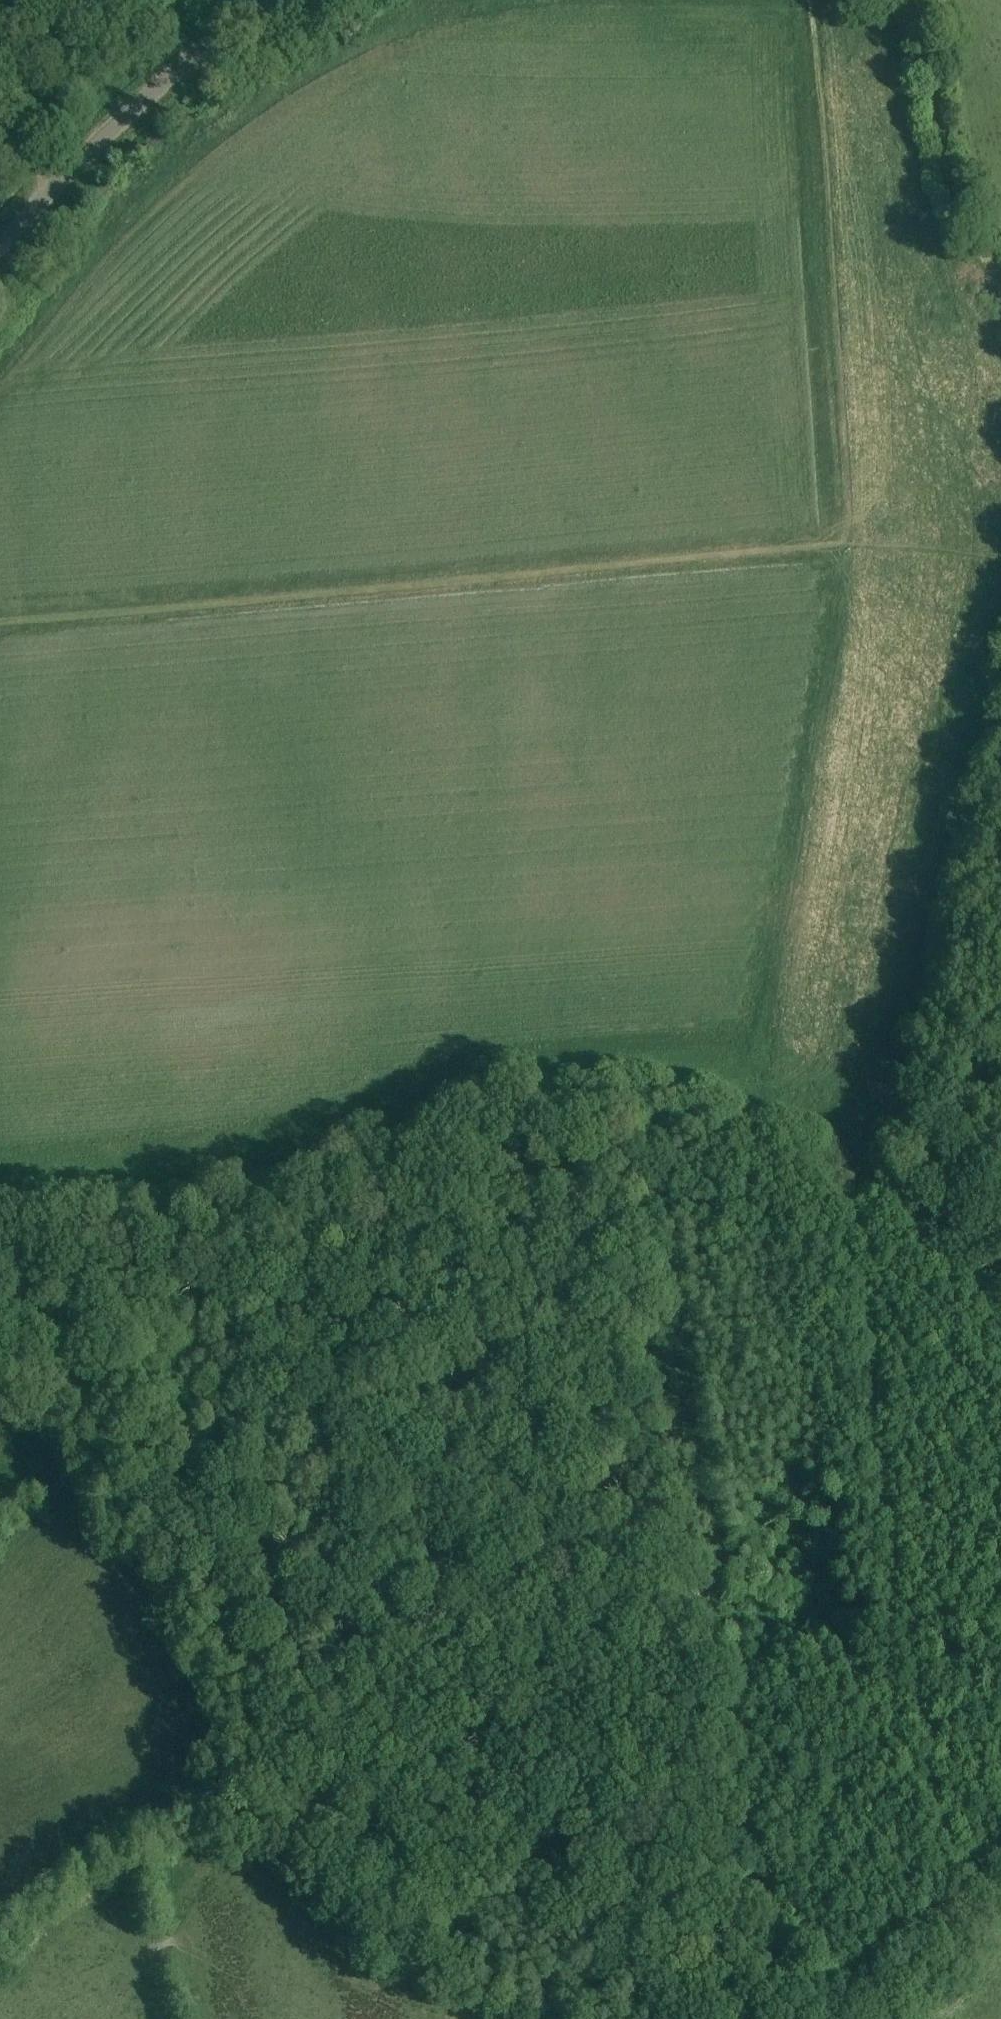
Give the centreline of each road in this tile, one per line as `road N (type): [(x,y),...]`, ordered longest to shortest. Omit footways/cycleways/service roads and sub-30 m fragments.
road 1 (unclassified): [(0,251),(124,120),(265,0)]

